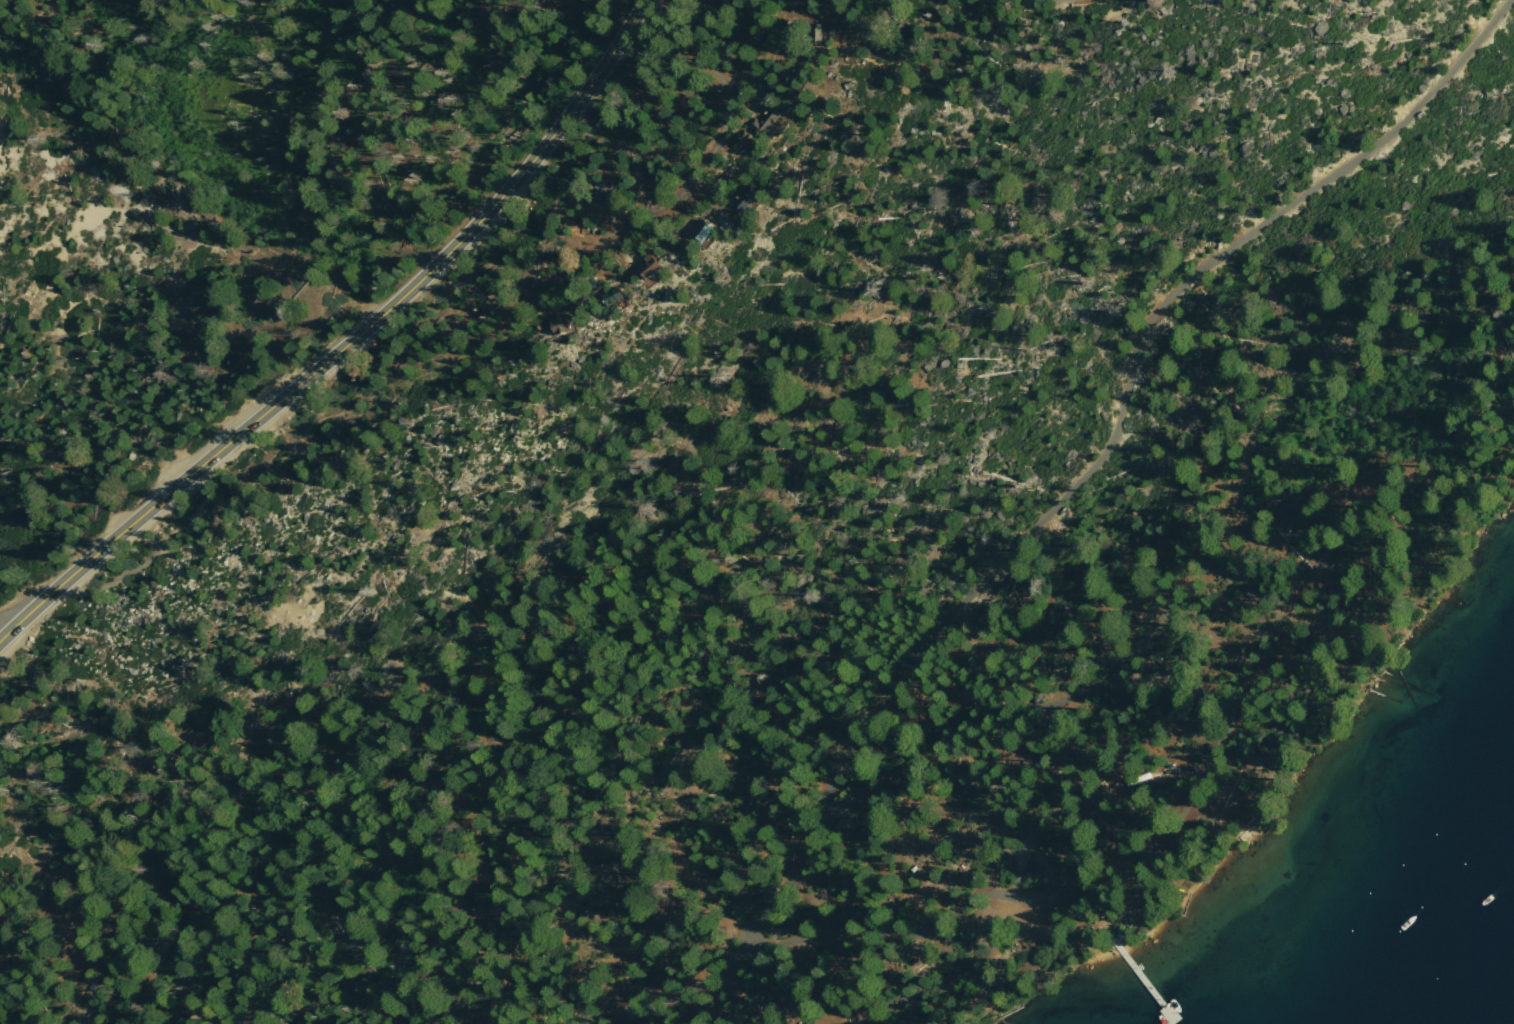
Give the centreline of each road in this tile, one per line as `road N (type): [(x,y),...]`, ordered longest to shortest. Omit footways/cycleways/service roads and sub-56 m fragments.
road 1 (primary): [(0,640),(87,552),(441,254),(528,158),(638,0)]
road 2 (residential): [(661,0),(700,68),(703,108),(684,144),(652,182),(501,287)]

